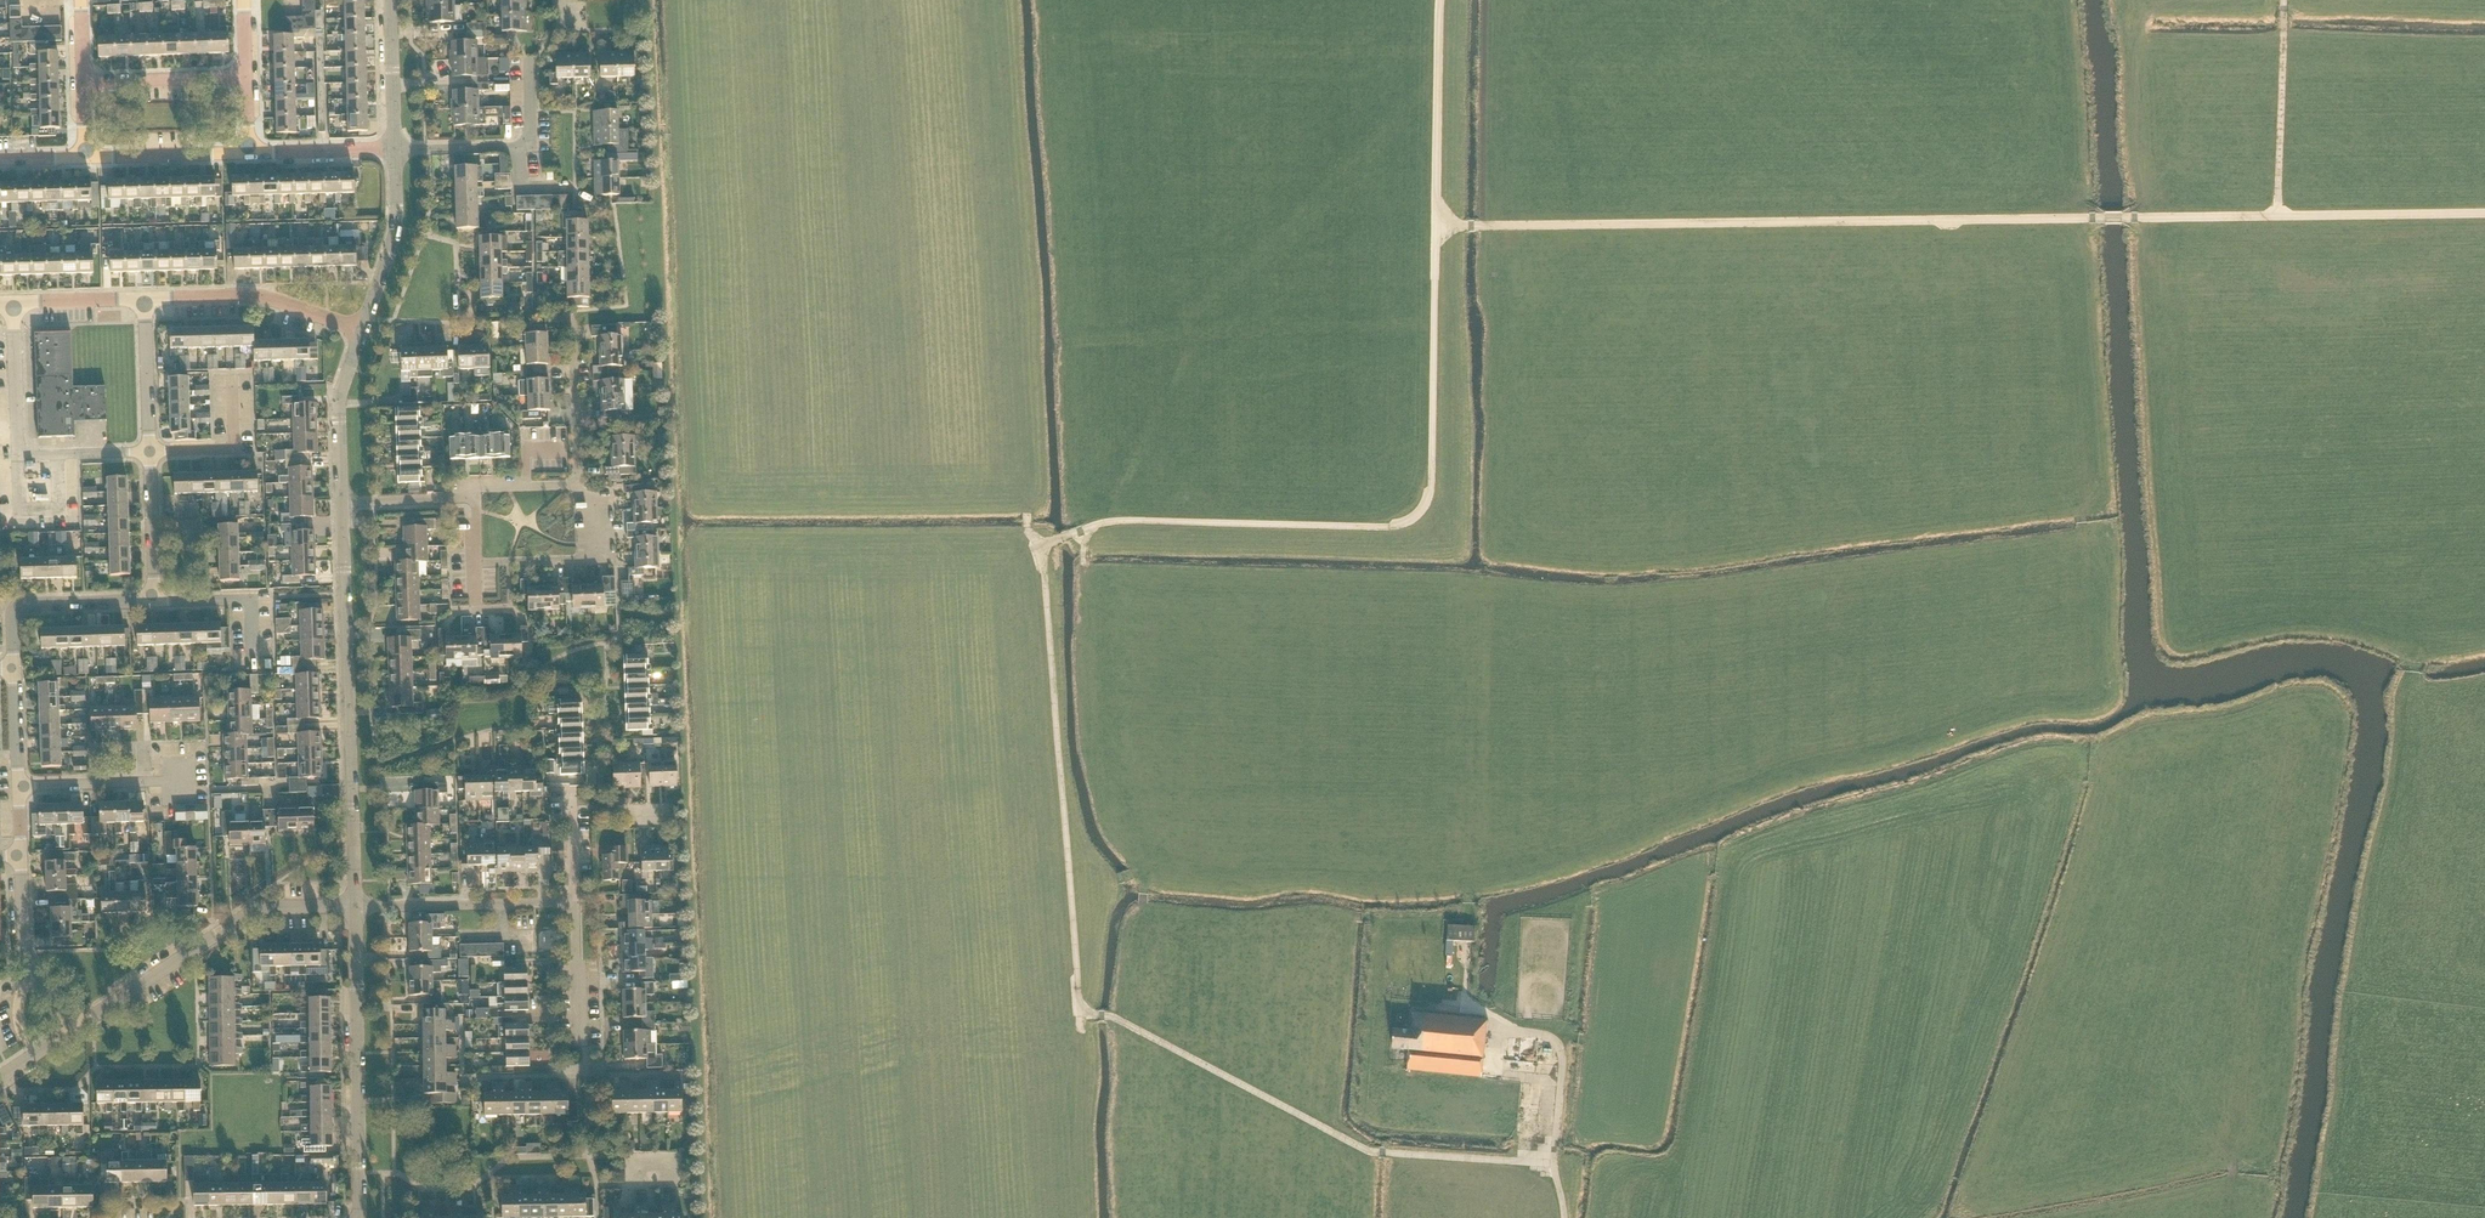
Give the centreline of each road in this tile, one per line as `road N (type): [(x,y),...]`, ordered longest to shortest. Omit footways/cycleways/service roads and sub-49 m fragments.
road 1 (track): [(1436,227),(1432,481),(1420,512),(1390,527),(1114,521),(1039,548),(1081,1032)]
road 2 (track): [(1079,1008),(1111,1016),(1370,1151),(1553,1164)]
road 3 (unclassified): [(355,906),(341,502)]
road 4 (residential): [(73,1029),(253,910),(355,906)]
road 5 (unclassified): [(360,1217),(355,906)]
road 6 (residential): [(150,452),(18,456),(13,302)]
road 7 (residential): [(477,498),(475,564),(575,561),(595,545),(594,509),(579,486)]
road 8 (unclassified): [(144,298),(263,296),(362,330)]
road 9 (residential): [(394,149),(531,147),(529,61)]
road 10 (residential): [(574,902),(355,906)]
road 11 (track): [(2277,215),(2284,0)]
road 12 (residential): [(154,600),(24,605),(15,615),(15,668)]
road 13 (residential): [(21,855),(25,954),(73,1029)]
road 14 (unclassified): [(362,330),(396,226),(394,149)]
road 15 (unclassified): [(341,502),(339,404),(362,330)]
road 16 (residential): [(83,81),(246,77)]
road 17 (residential): [(85,157),(248,153)]
road 18 (residential): [(178,781),(19,785)]
road 19 (residential): [(579,486),(573,328)]
road 20 (residential): [(150,452),(144,298)]
road 21 (unclassified): [(394,149),(390,0)]
road 22 (residential): [(154,600),(150,452)]
road 23 (residential): [(248,153),(394,149)]
road 24 (residential): [(581,1040),(574,902)]
road 25 (residential): [(341,502),(477,498)]
road 26 (unclassified): [(13,302),(144,298)]

